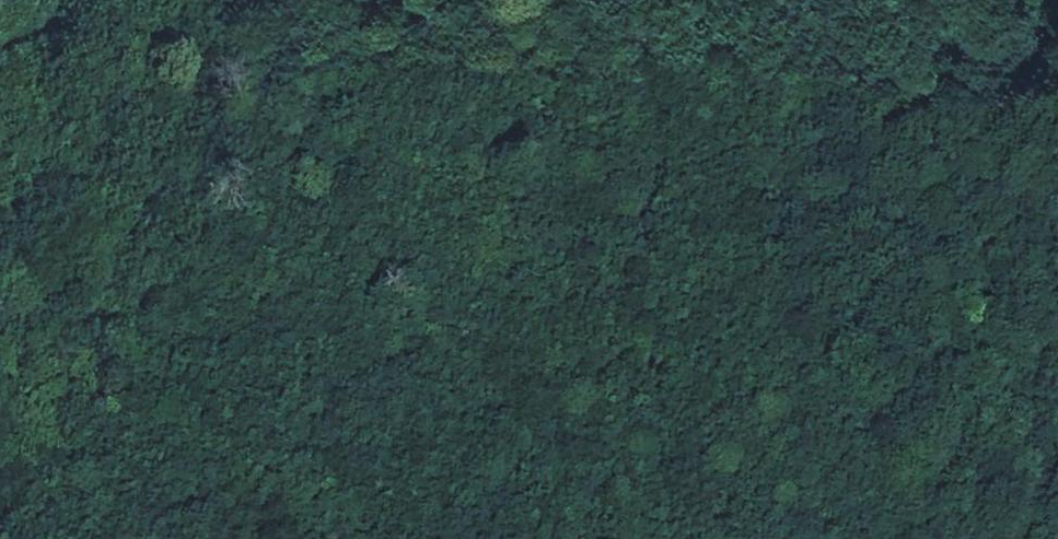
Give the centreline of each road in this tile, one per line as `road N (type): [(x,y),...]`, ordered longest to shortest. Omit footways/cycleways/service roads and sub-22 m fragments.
road 1 (track): [(640,0),(673,538)]

